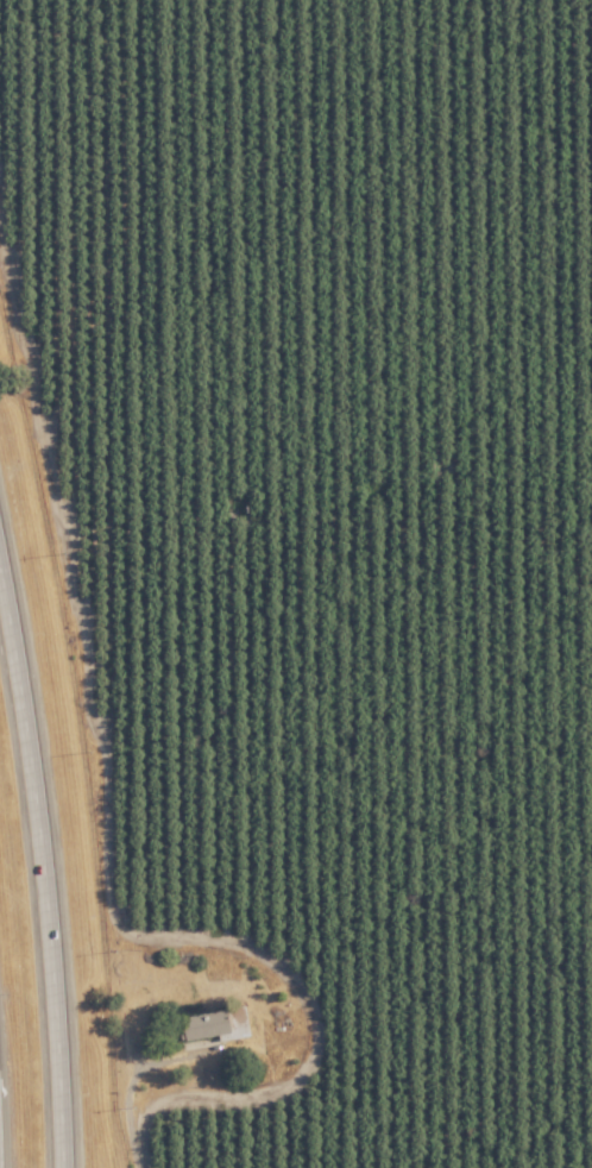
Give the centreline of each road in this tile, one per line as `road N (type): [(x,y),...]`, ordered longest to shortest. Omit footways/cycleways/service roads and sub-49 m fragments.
road 1 (trunk): [(67,1167),(51,881),(0,539)]
road 2 (track): [(591,433),(90,545)]

